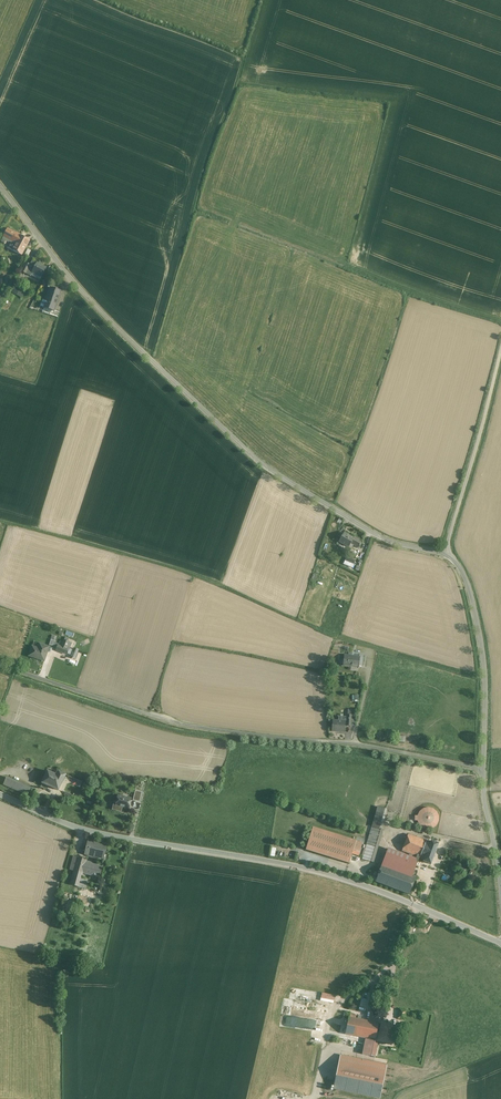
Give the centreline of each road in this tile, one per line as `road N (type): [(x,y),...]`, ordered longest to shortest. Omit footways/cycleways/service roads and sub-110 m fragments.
road 1 (unclassified): [(447,555),(394,544),(261,463),(84,292),(0,182)]
road 2 (tertiary): [(0,794),(81,829),(364,886),(500,943)]
road 3 (track): [(486,680),(335,636),(187,573),(0,521)]
road 4 (unclassified): [(484,770),(354,744),(201,728),(0,664)]
road 5 (unclassified): [(447,555),(469,586),(481,640),(484,770)]
road 6 (track): [(500,351),(447,555)]

